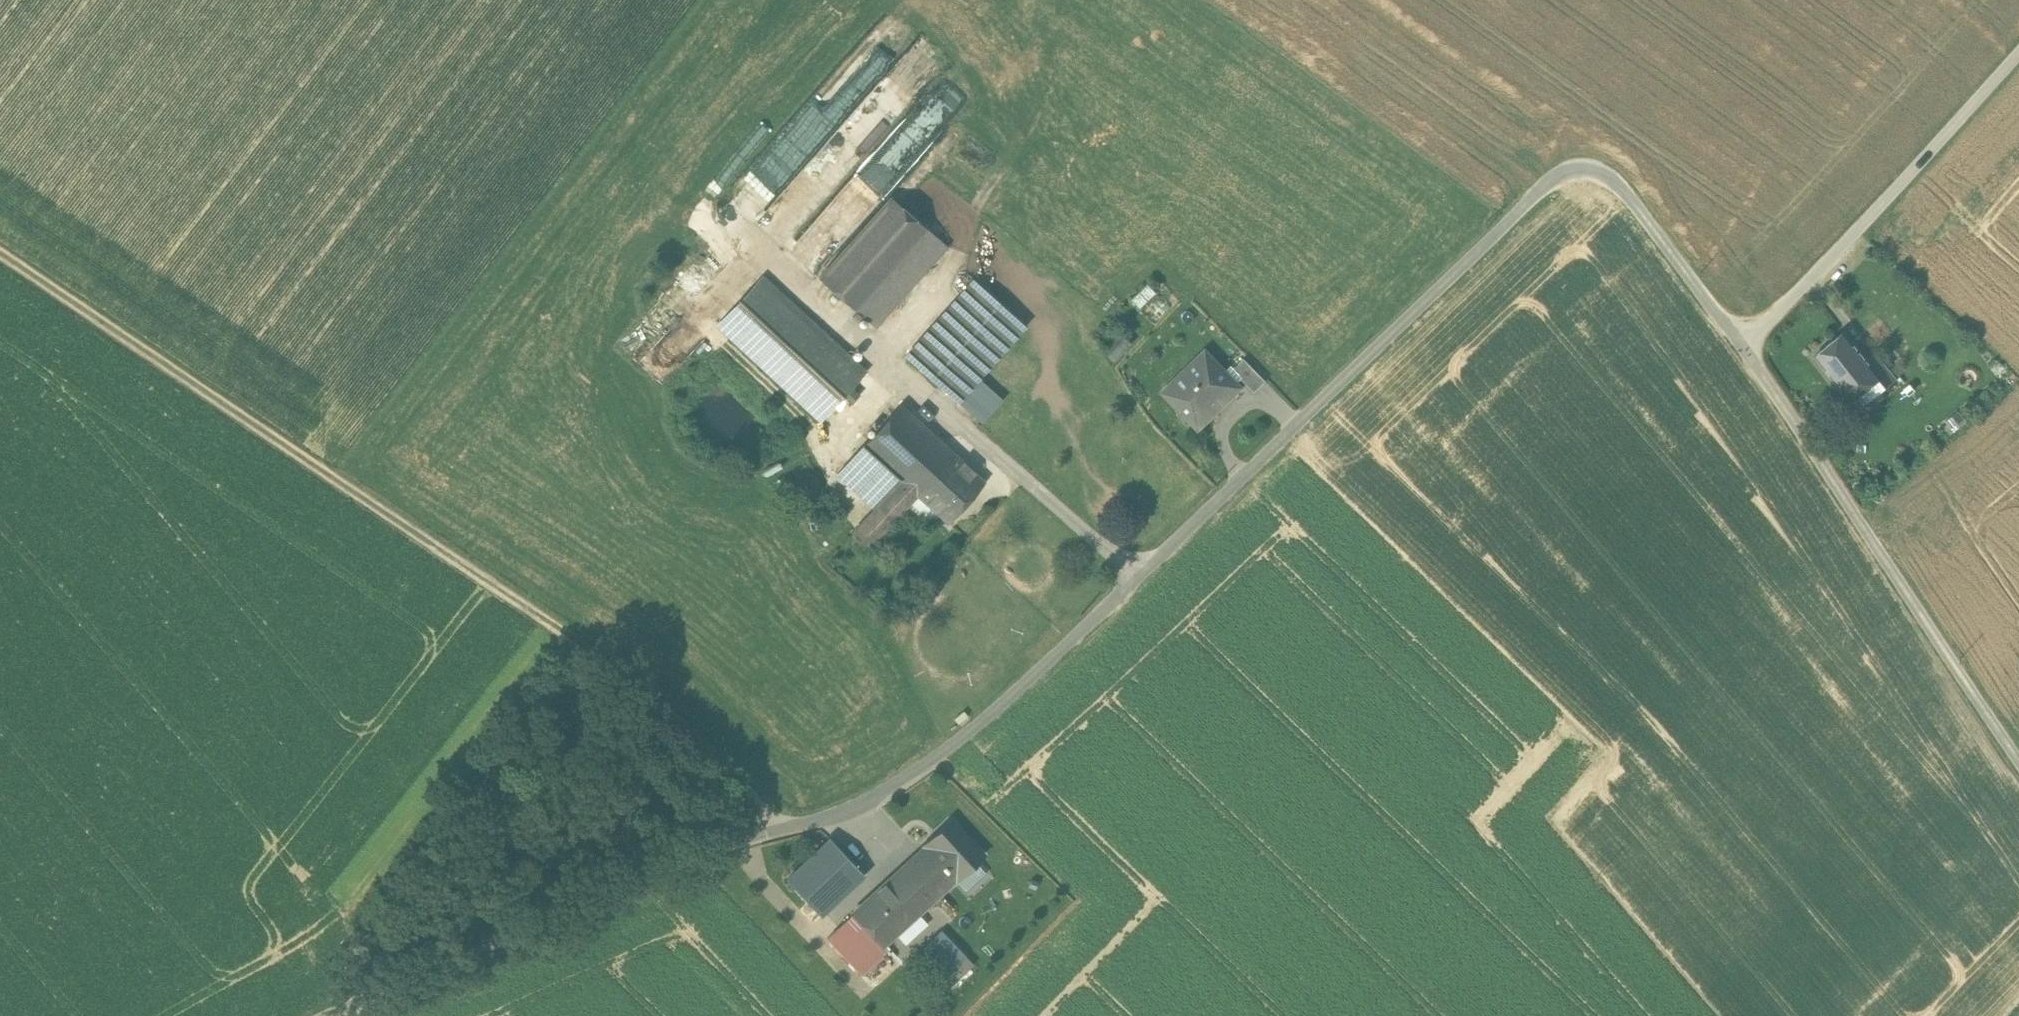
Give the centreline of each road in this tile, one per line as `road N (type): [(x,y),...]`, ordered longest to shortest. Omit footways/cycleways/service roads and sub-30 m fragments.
road 1 (unclassified): [(324,1015),(708,843),(846,817),(943,751),(1569,161),(1611,169),(1748,342),(2018,51)]
road 2 (track): [(1748,342),(2018,759)]

